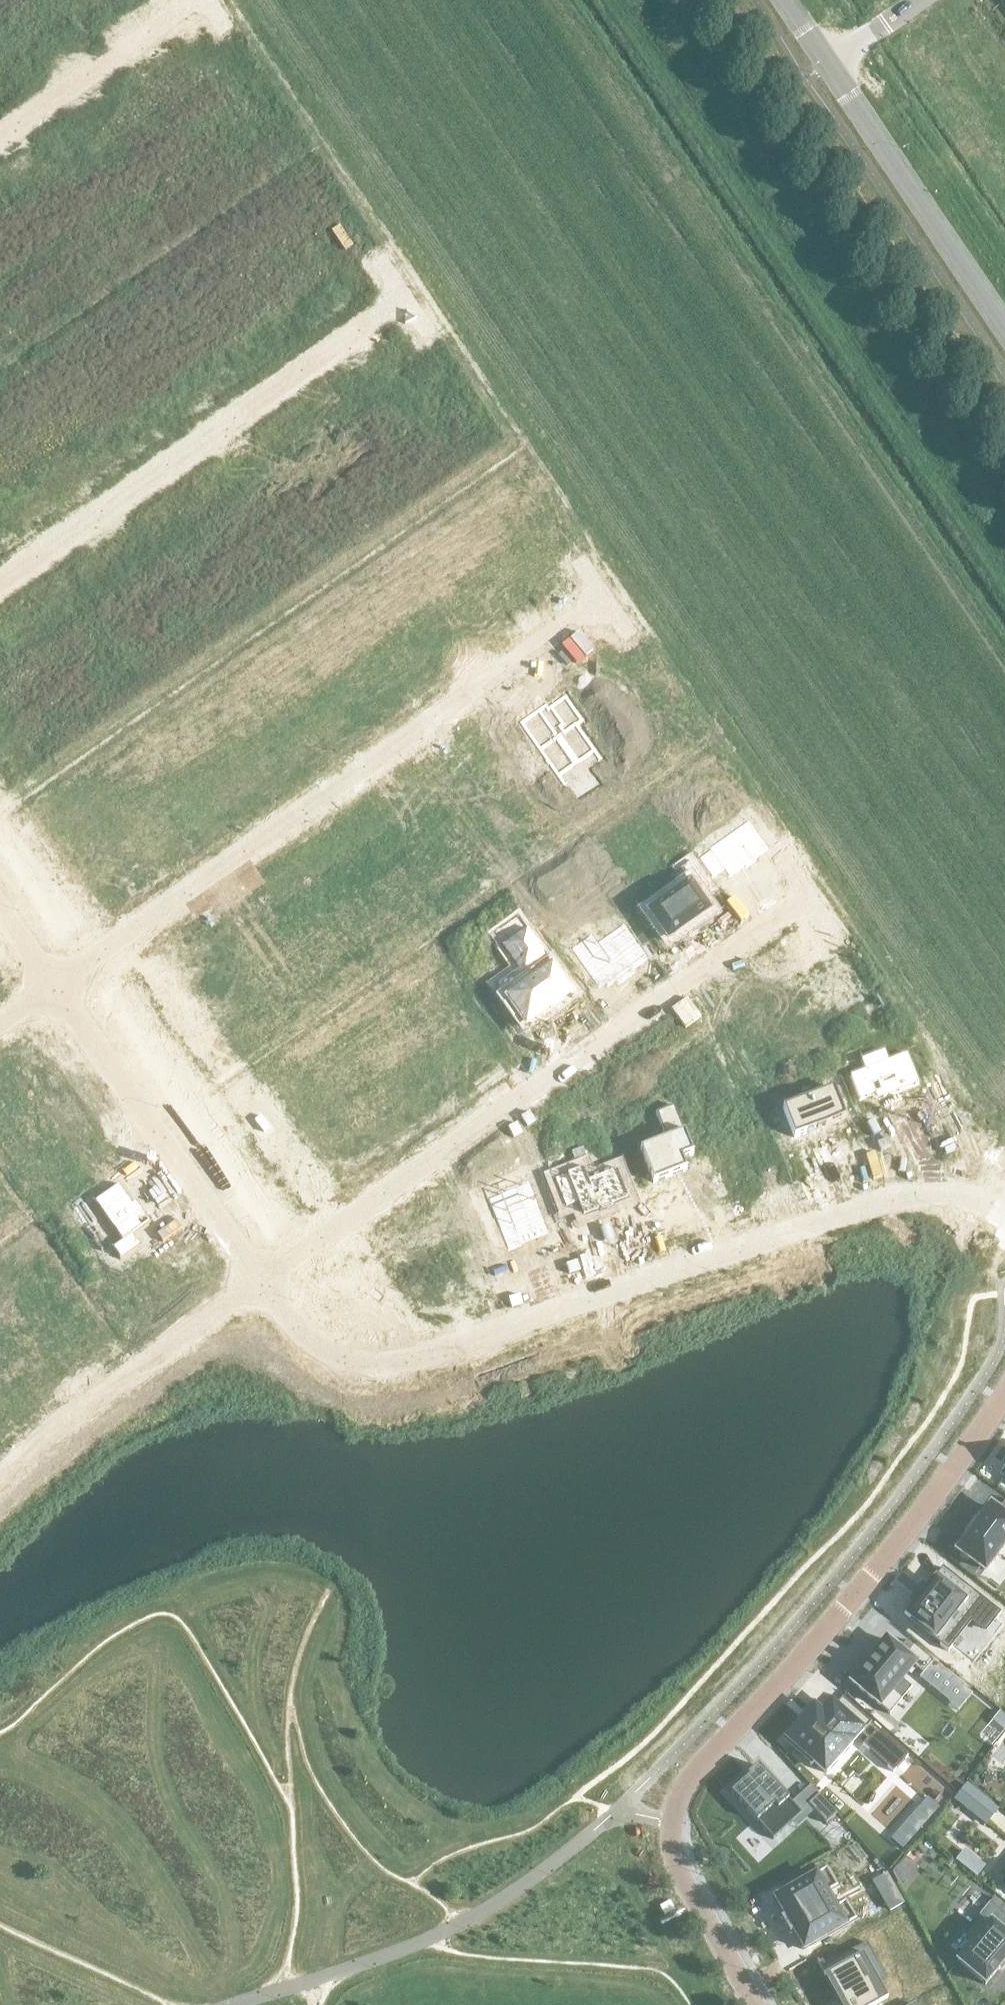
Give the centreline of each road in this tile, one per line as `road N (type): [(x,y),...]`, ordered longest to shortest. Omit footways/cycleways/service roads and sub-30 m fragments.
road 1 (residential): [(261,1286),(306,1337),(376,1363),(417,1357),(884,1204),(919,1196),(1004,1209)]
road 2 (residential): [(759,2004),(679,1859),(678,1794),(892,1553),(1004,1395)]
road 3 (residential): [(802,908),(261,1286)]
road 4 (residential): [(573,616),(53,982)]
road 5 (residential): [(384,314),(0,581)]
road 6 (residential): [(53,982),(261,1286)]
road 7 (residential): [(0,1479),(80,1411),(261,1286)]
road 8 (tertiary): [(1004,325),(827,62)]
road 9 (residential): [(175,5),(0,131)]

